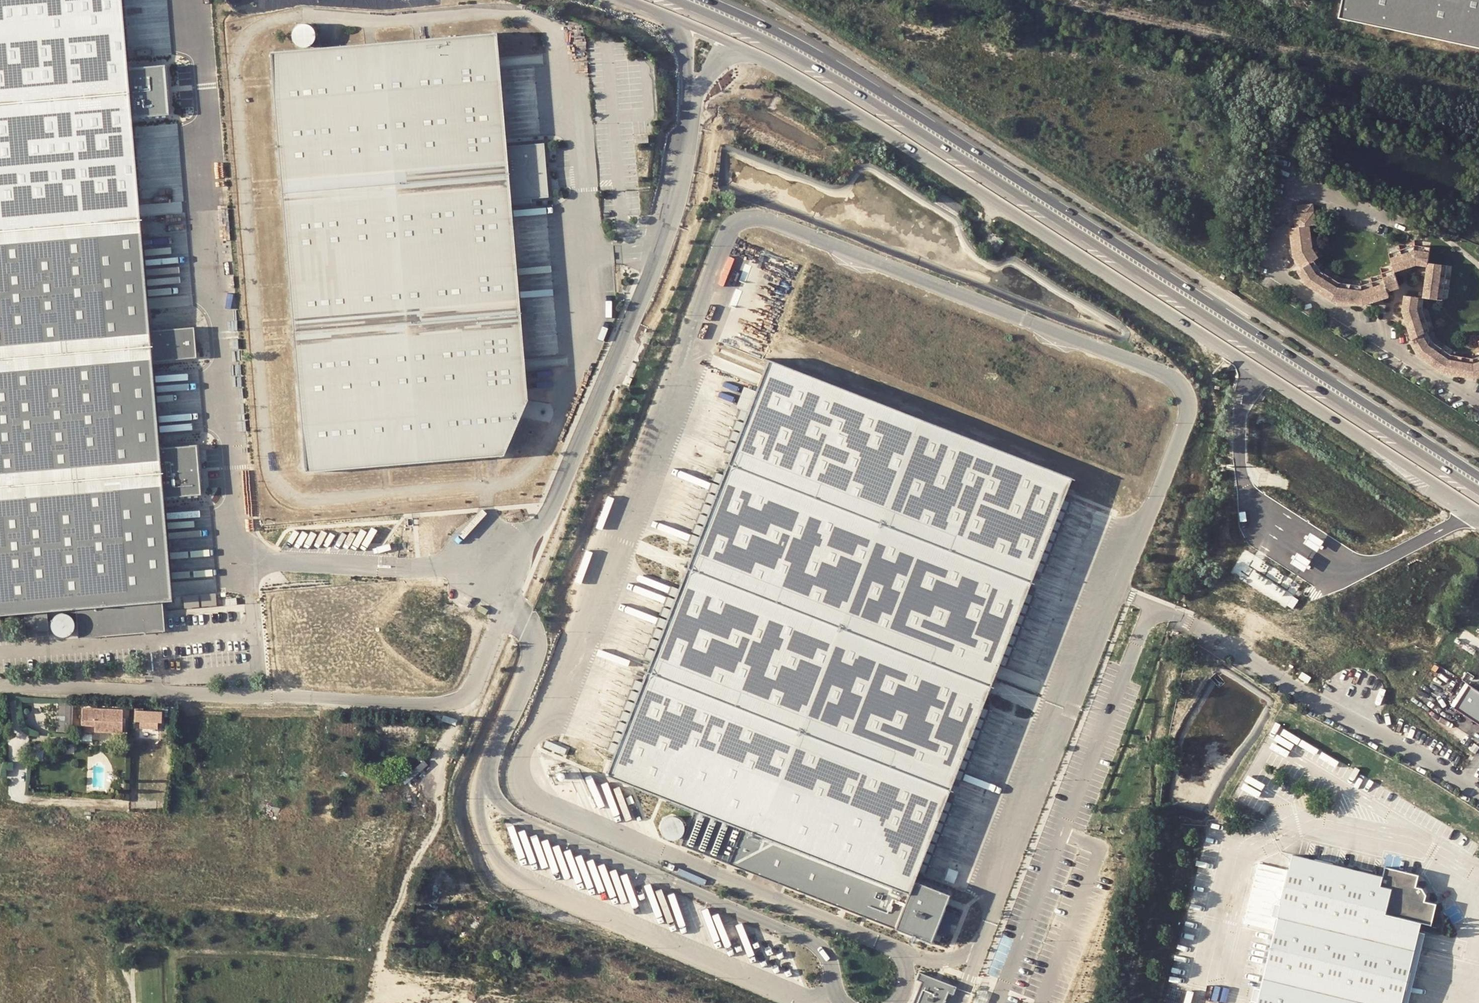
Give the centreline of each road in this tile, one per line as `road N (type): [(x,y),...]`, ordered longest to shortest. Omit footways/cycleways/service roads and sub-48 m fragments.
road 1 (secondary): [(1478,484),(815,52),(694,0)]
road 2 (unclassified): [(748,52),(1478,512)]
road 3 (unclassified): [(501,588),(505,604),(477,682),(453,704),(0,686)]
road 4 (unclassified): [(691,109),(661,248),(552,508),(512,546)]
road 5 (unclassified): [(1173,615),(1478,795)]
road 6 (track): [(463,699),(440,768),(435,829),(411,869),(380,967),(391,988),(410,995)]
road 7 (unclassified): [(512,546),(486,533),(460,556),(474,587),(501,588)]

